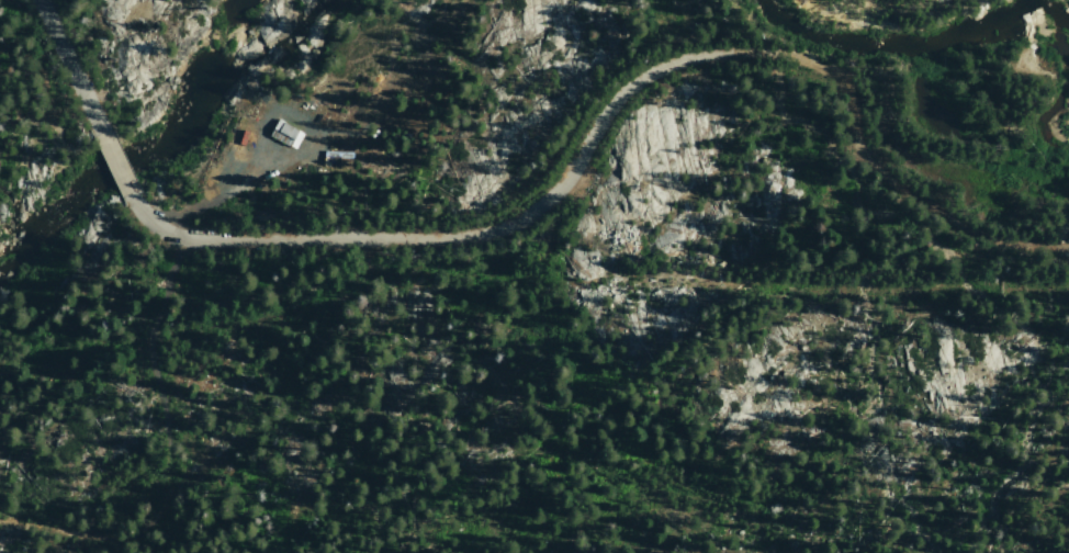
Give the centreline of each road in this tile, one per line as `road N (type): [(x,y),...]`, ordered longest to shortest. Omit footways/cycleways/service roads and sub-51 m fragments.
road 1 (track): [(717,53),(642,72),(618,92),(562,177),(514,219),(361,240),(193,239),(155,225)]
road 2 (track): [(1068,246),(960,230),(914,203),(865,153),(847,90),(834,72),(798,59),(717,53)]
road 3 (residential): [(97,122),(43,0)]

